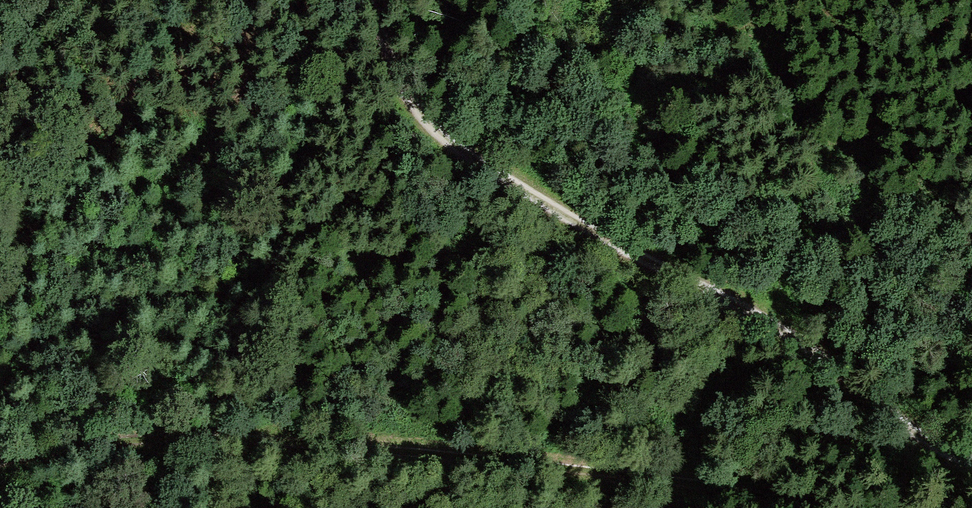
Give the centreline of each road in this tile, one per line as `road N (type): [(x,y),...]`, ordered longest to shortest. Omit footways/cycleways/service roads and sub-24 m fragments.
road 1 (track): [(817,507),(372,446),(167,439),(0,462)]
road 2 (track): [(368,0),(394,75),(431,126),(653,270),(829,367),(915,440),(971,465)]

